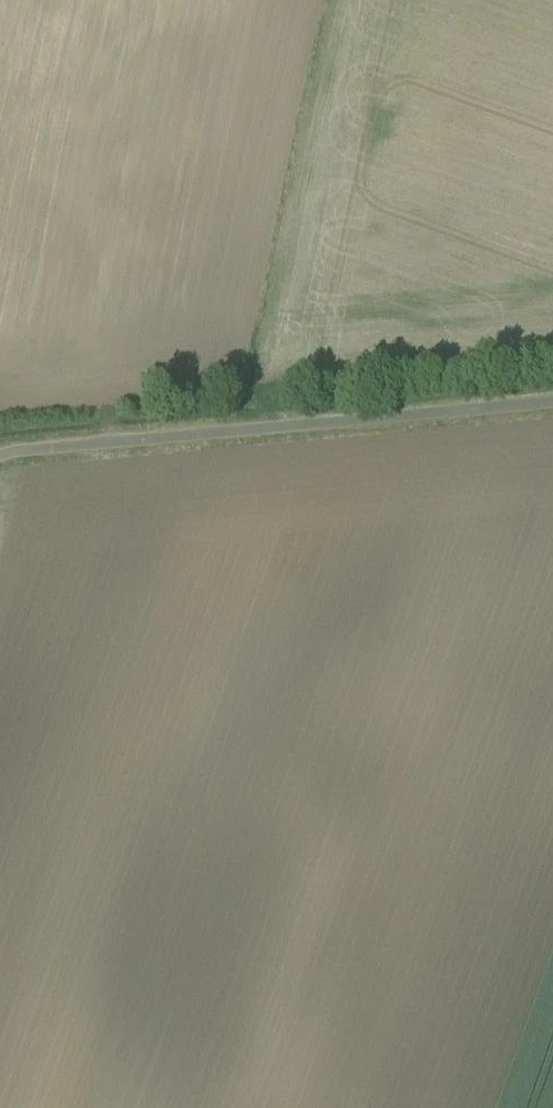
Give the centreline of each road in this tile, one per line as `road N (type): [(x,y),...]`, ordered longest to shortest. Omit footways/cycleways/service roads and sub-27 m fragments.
road 1 (track): [(0,458),(552,406)]

